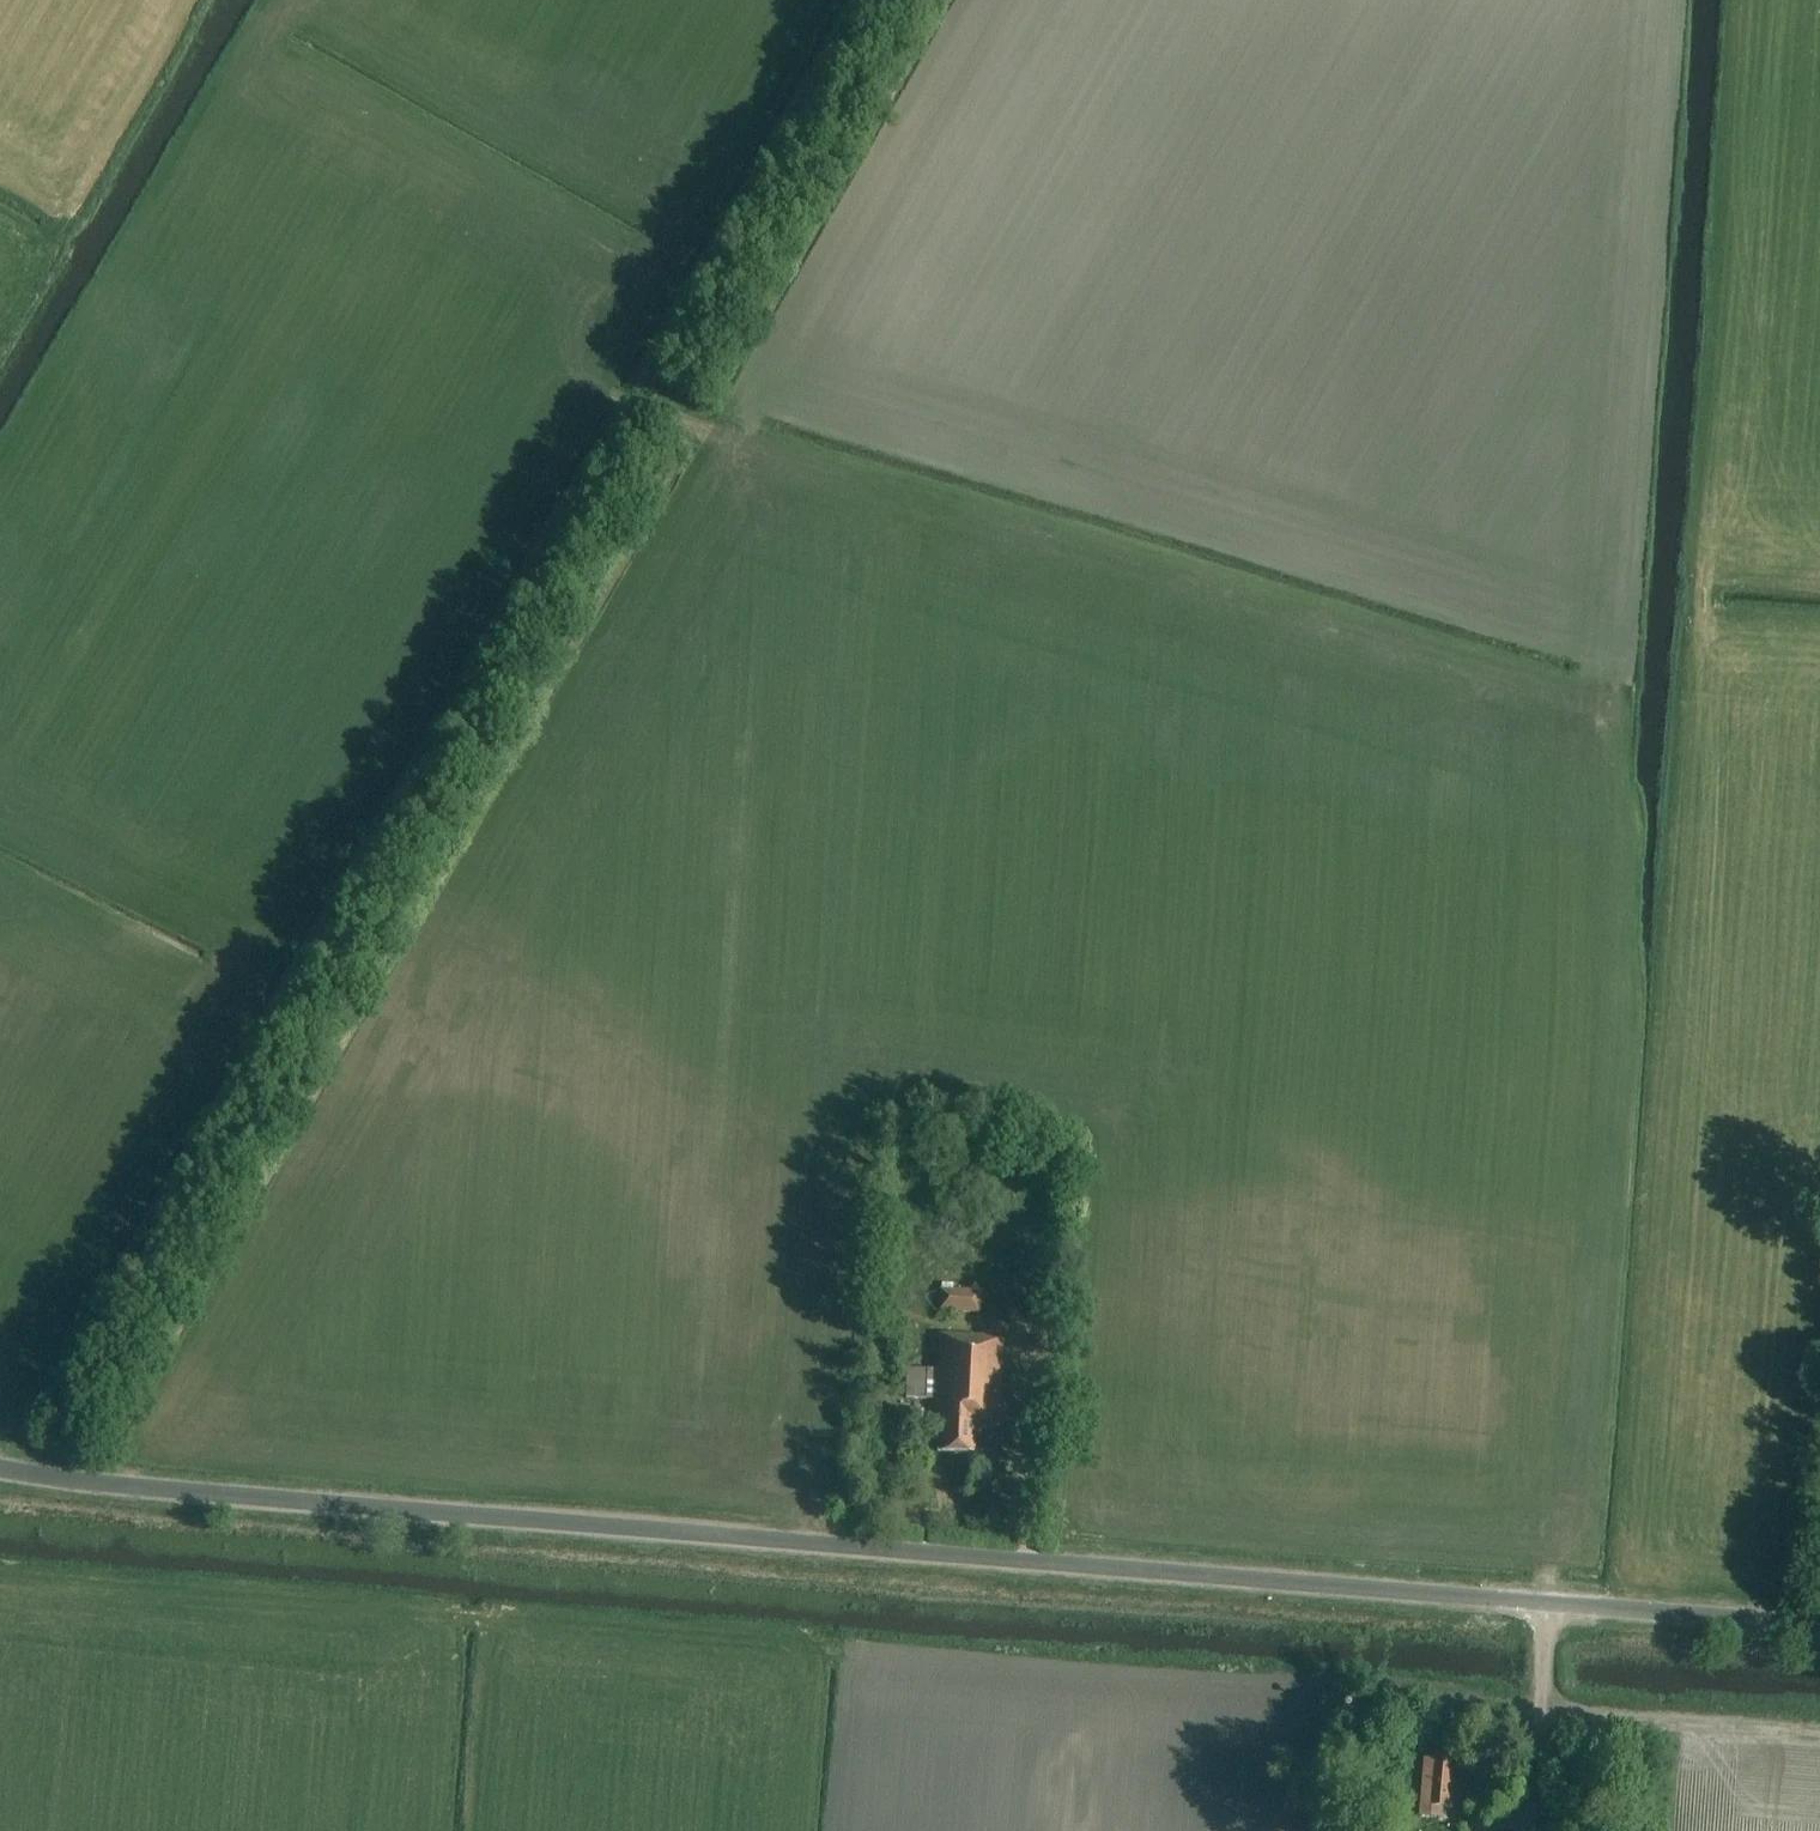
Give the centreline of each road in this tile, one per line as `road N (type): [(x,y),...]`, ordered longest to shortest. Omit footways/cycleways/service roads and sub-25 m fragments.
road 1 (unclassified): [(1550,1606),(298,1505),(0,1471)]
road 2 (unclassified): [(1819,1629),(1550,1606)]
road 3 (unclassified): [(1534,1819),(1550,1606)]

